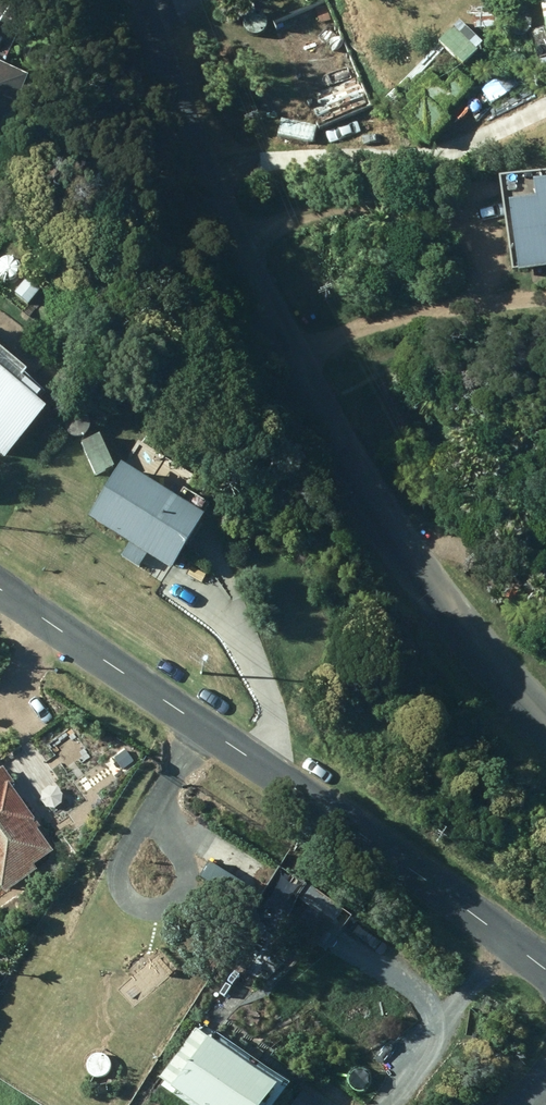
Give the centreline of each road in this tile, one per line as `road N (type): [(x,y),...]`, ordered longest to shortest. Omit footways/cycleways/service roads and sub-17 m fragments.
road 1 (tertiary): [(545,723),(494,671),(412,560),(330,430),(234,247),(134,0)]
road 2 (tertiary): [(0,591),(327,808),(545,971)]

